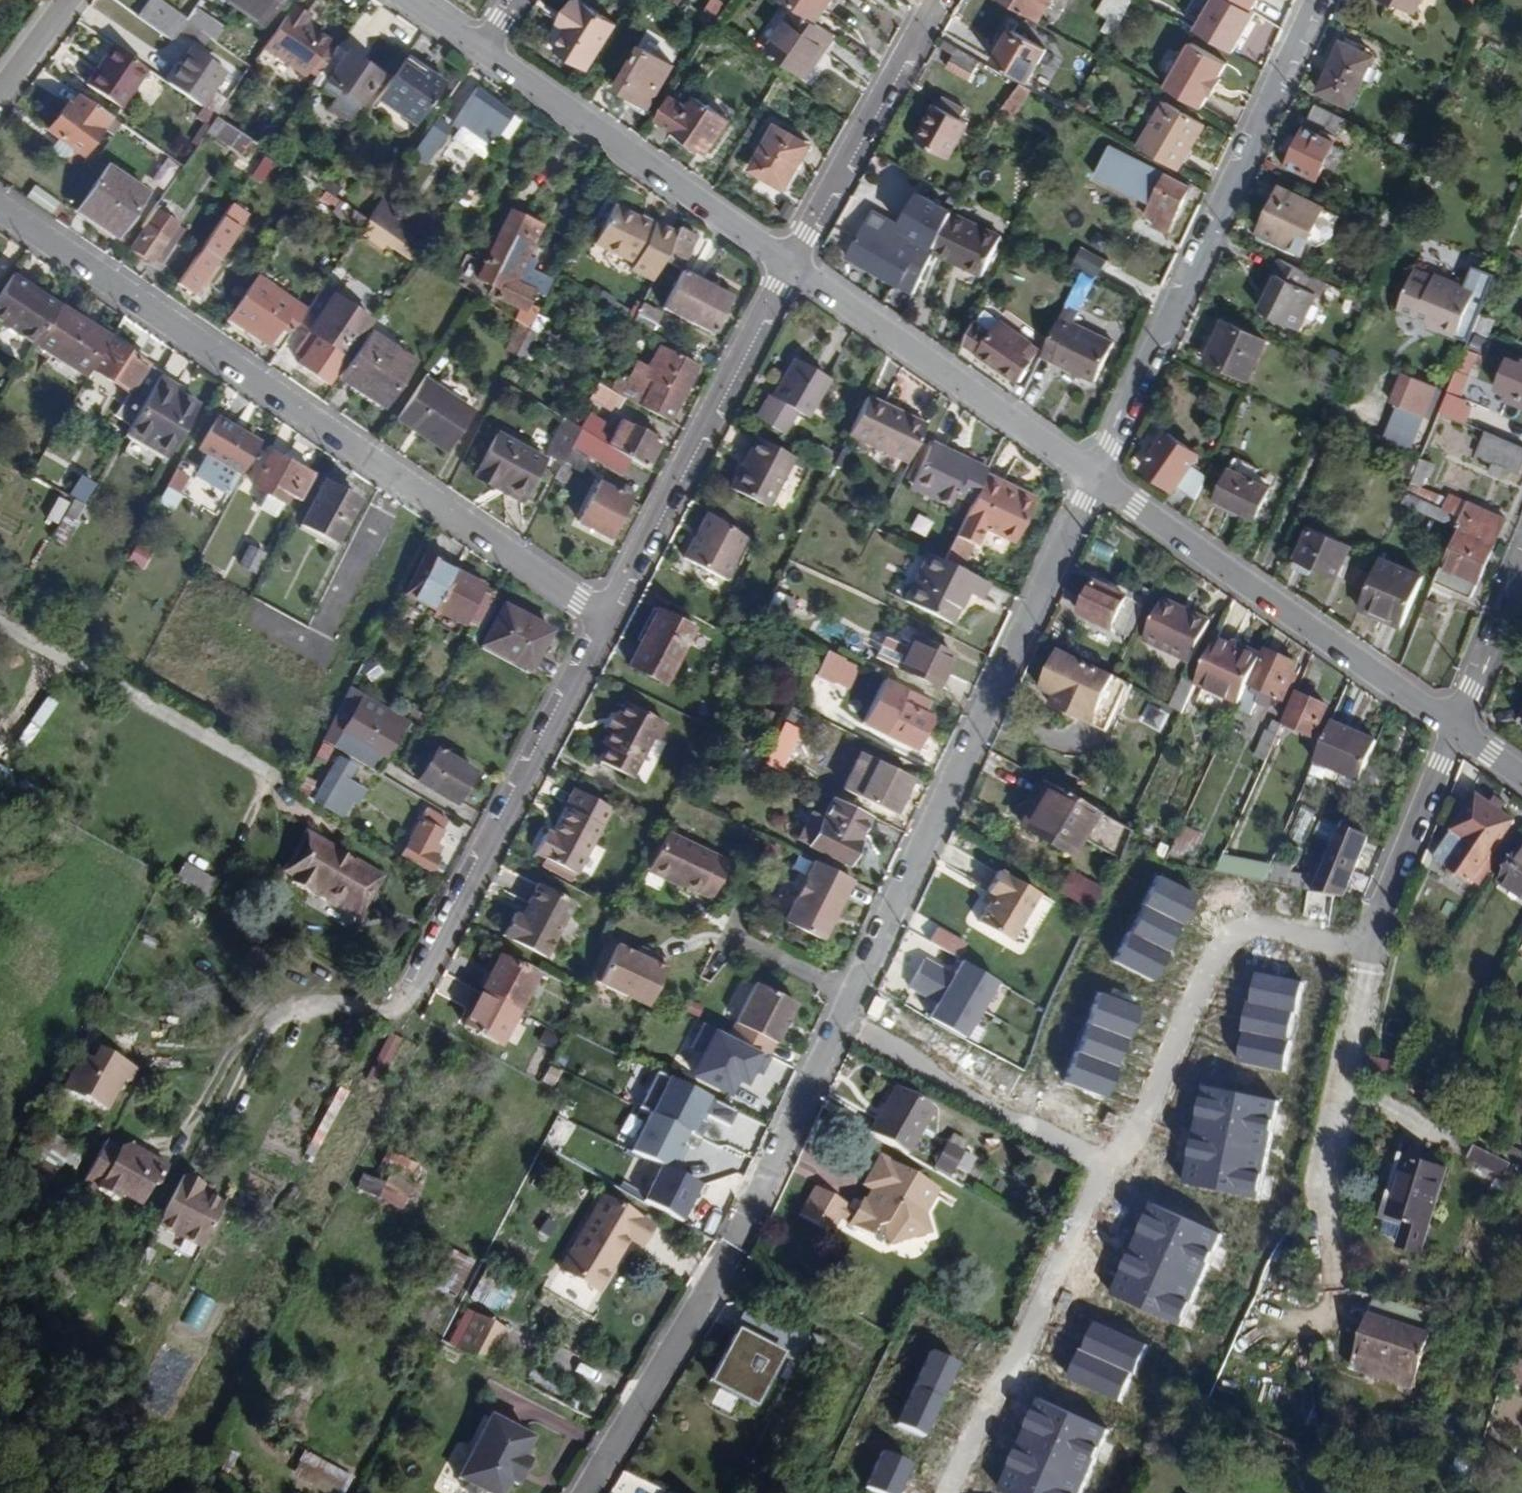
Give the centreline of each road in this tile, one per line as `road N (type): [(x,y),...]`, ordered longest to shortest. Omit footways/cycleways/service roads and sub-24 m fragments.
road 1 (residential): [(0,210),(604,621)]
road 2 (residential): [(842,1020),(1093,481)]
road 3 (residential): [(589,1492),(735,1246),(842,1020)]
road 4 (residential): [(1093,481),(1317,0)]
road 5 (residential): [(1093,481),(1455,725)]
road 6 (residential): [(404,1004),(604,621)]
road 7 (residential): [(1371,946),(1252,929),(1231,938),(1146,1122),(1108,1162)]
road 8 (residential): [(604,621),(790,268)]
road 9 (residential): [(481,57),(790,268)]
road 10 (residential): [(790,268),(1093,481)]
road 11 (residential): [(1108,1162),(952,1492)]
road 12 (residential): [(1371,946),(1321,1172),(1335,1272)]
road 13 (residential): [(790,268),(939,0)]
road 14 (residential): [(842,1020),(1108,1162)]
road 15 (residential): [(1455,725),(1371,946)]
road 16 (residential): [(1521,564),(1455,725)]

